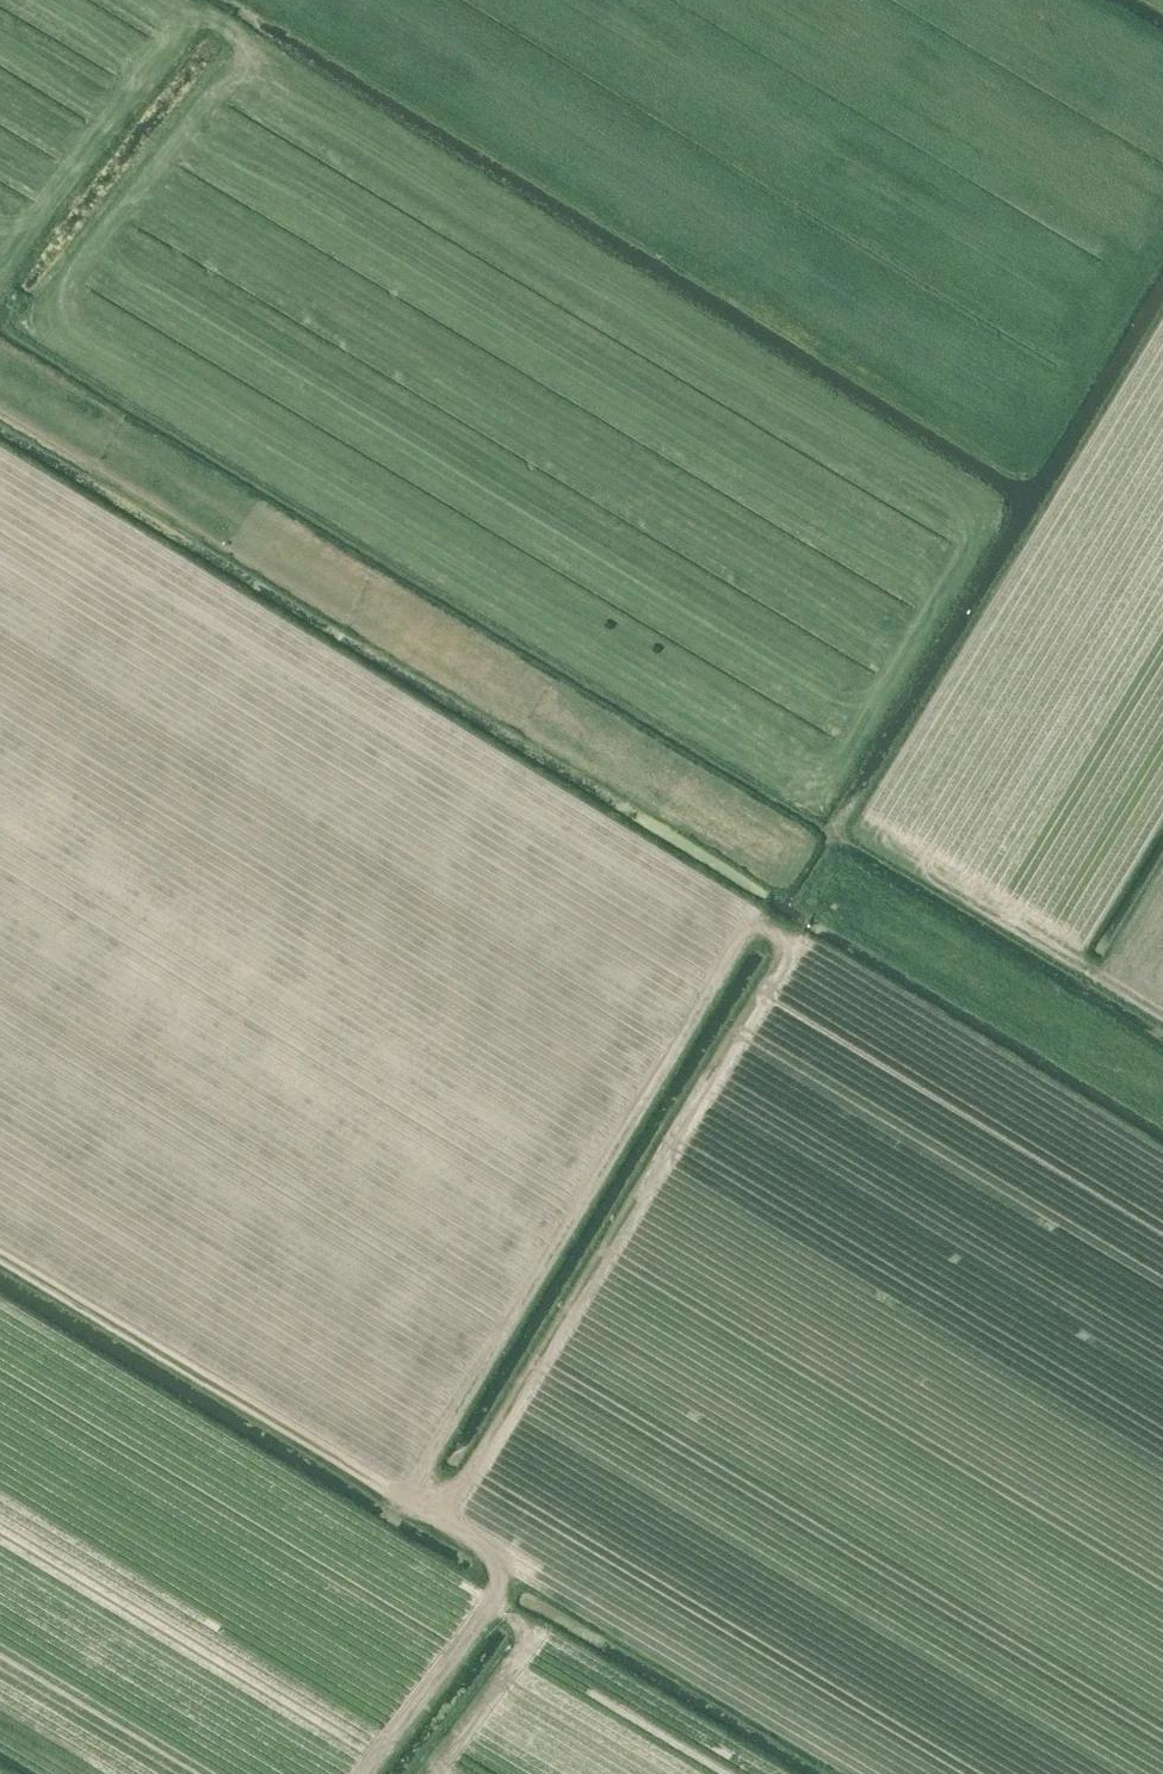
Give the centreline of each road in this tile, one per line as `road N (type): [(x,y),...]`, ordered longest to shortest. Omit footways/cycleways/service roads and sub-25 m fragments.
road 1 (track): [(436,1522),(784,956)]
road 2 (track): [(403,1498),(740,938)]
road 3 (track): [(403,1498),(0,1255)]
road 4 (track): [(371,1773),(499,1603),(498,1560),(403,1498)]

